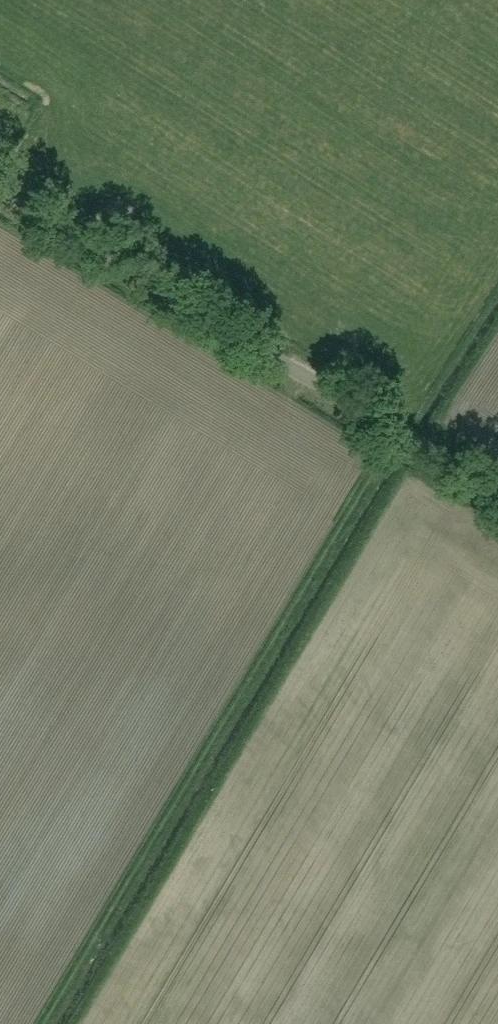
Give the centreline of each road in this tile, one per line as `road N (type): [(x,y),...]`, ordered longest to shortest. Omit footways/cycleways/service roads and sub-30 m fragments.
road 1 (unclassified): [(497,491),(0,190)]

